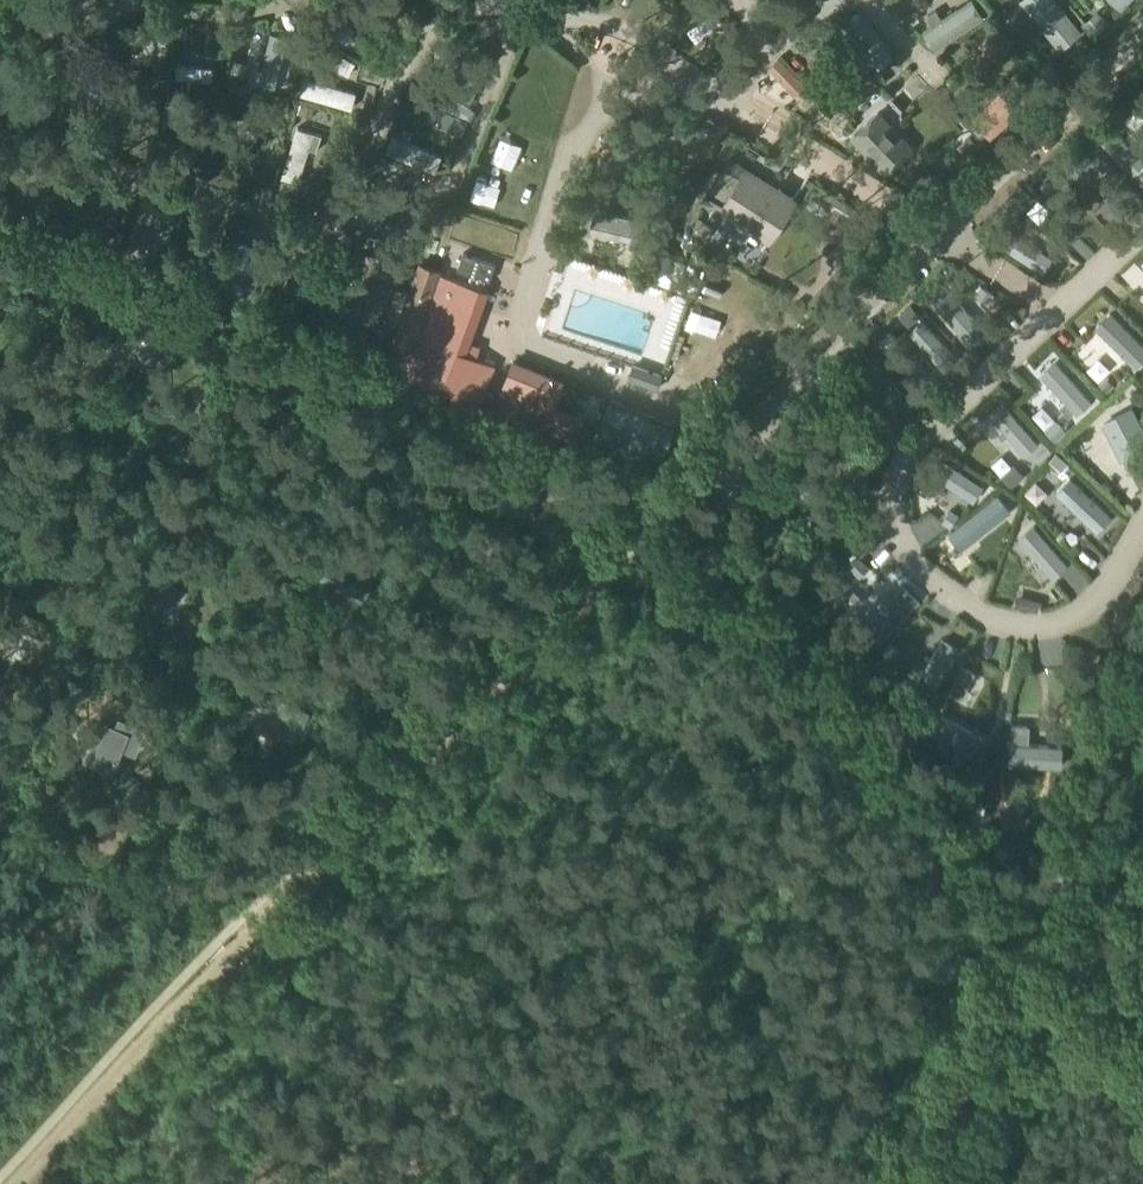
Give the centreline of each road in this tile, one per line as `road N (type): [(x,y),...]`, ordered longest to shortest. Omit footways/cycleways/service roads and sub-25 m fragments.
road 1 (unclassified): [(1142,33),(746,426),(517,668)]
road 2 (track): [(0,828),(239,922),(705,1183)]
road 3 (track): [(14,1183),(517,668)]
road 4 (track): [(917,1183),(1027,941)]
road 5 (track): [(1050,894),(1142,688)]

